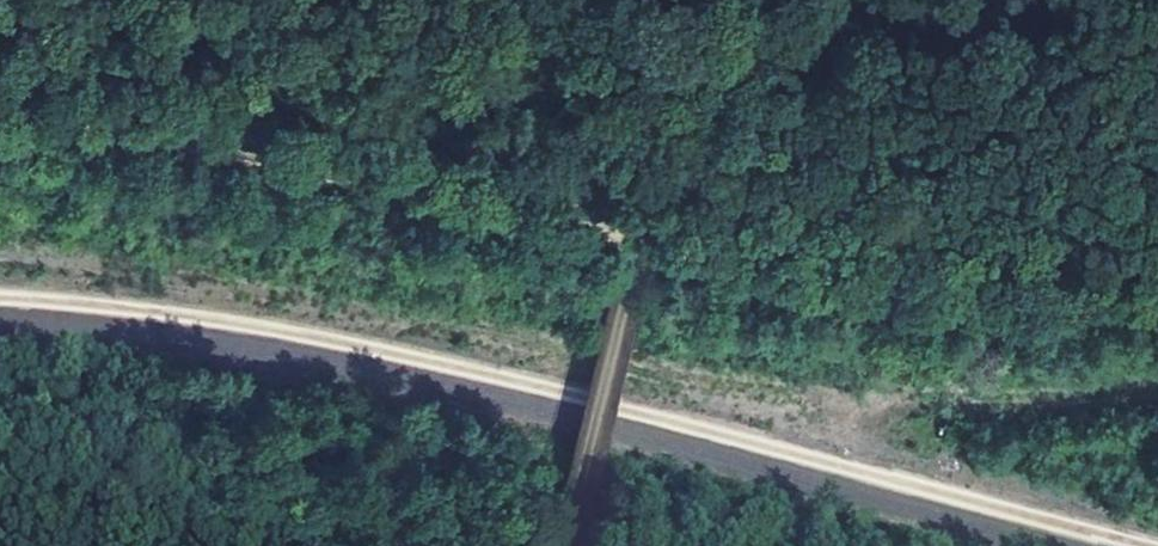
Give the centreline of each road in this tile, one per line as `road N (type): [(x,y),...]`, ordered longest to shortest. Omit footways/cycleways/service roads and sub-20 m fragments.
road 1 (track): [(582,545),(582,452),(642,253),(396,185),(0,131)]
road 2 (track): [(1157,312),(877,315),(642,253)]
road 3 (track): [(1157,382),(987,394),(887,411),(804,454)]
road 4 (track): [(887,411),(955,372),(1157,359)]

